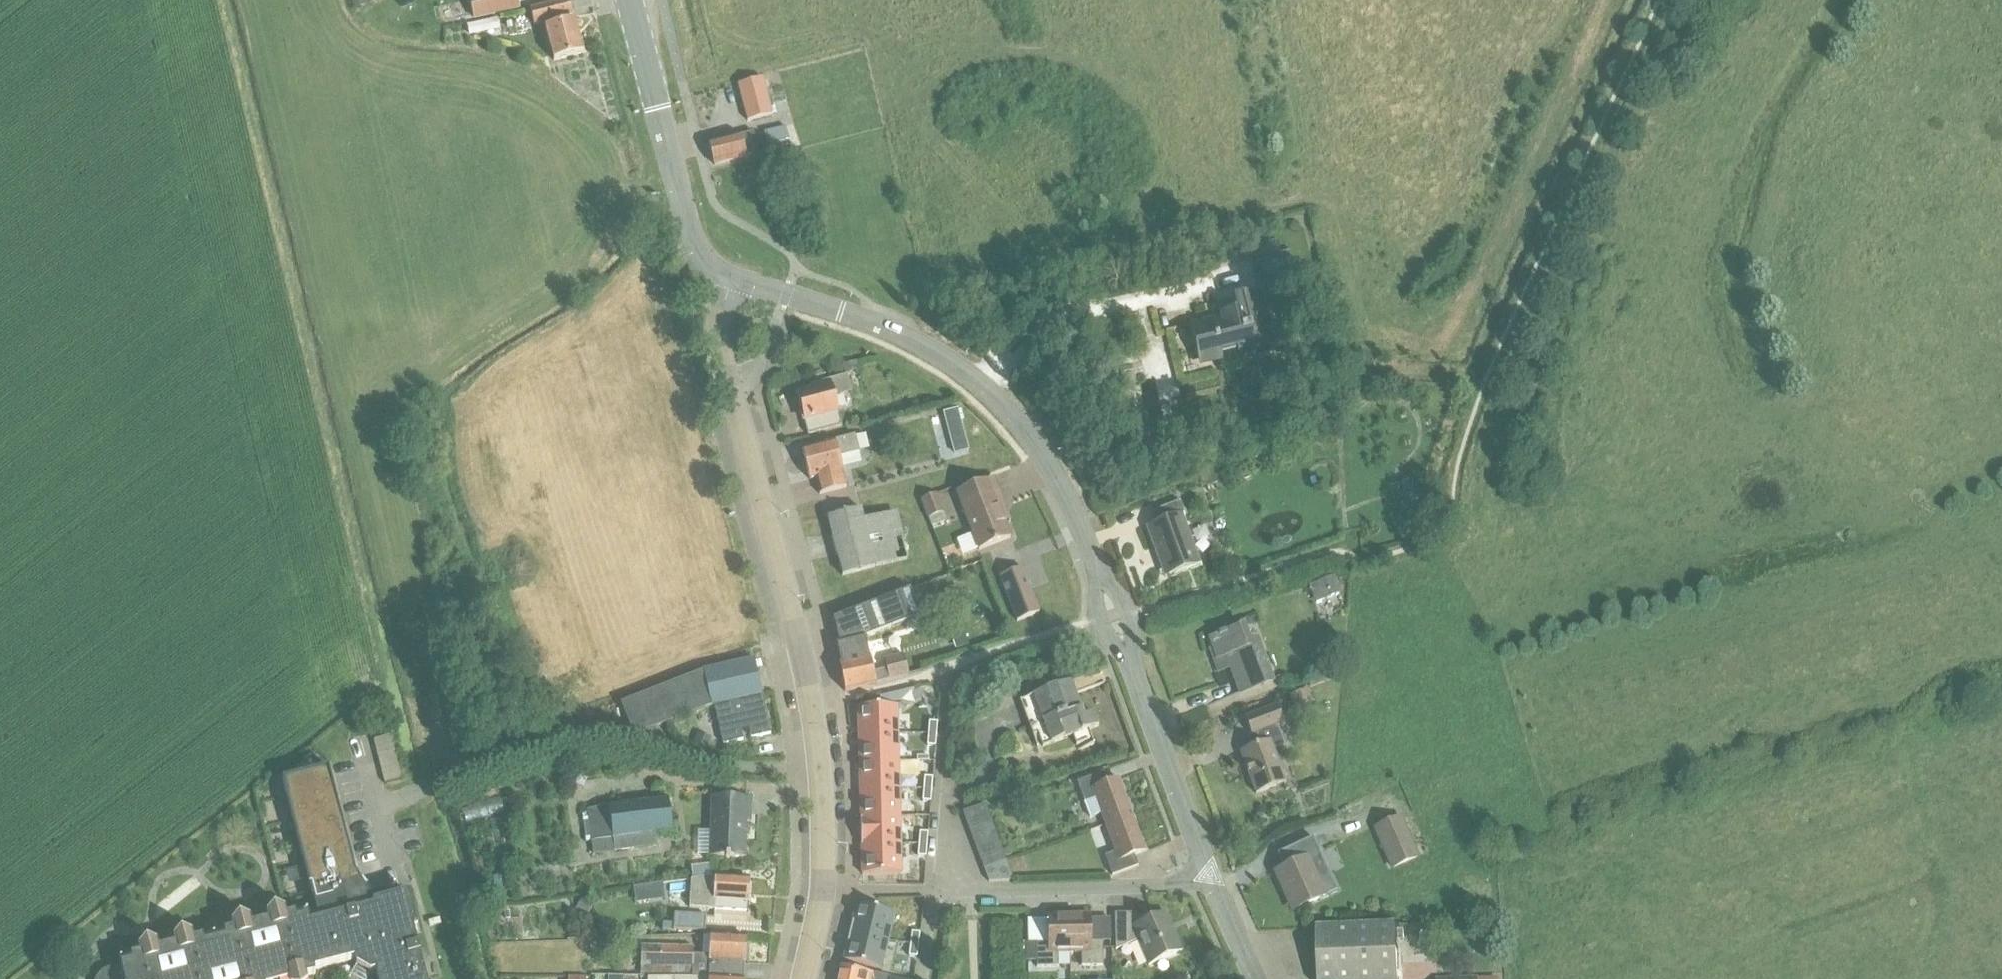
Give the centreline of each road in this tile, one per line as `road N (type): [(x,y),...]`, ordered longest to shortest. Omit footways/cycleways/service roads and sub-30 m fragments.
road 1 (secondary): [(1216,885),(1095,562),(1042,453),(967,375),(922,347),(730,279)]
road 2 (tertiary): [(821,767),(802,654),(721,354),(730,279)]
road 3 (residential): [(391,801),(571,740),(735,768),(821,767)]
road 4 (residential): [(822,893),(1216,885)]
road 5 (secondary): [(730,279),(711,271),(691,233),(631,0)]
road 6 (tertiary): [(822,893),(821,767)]

